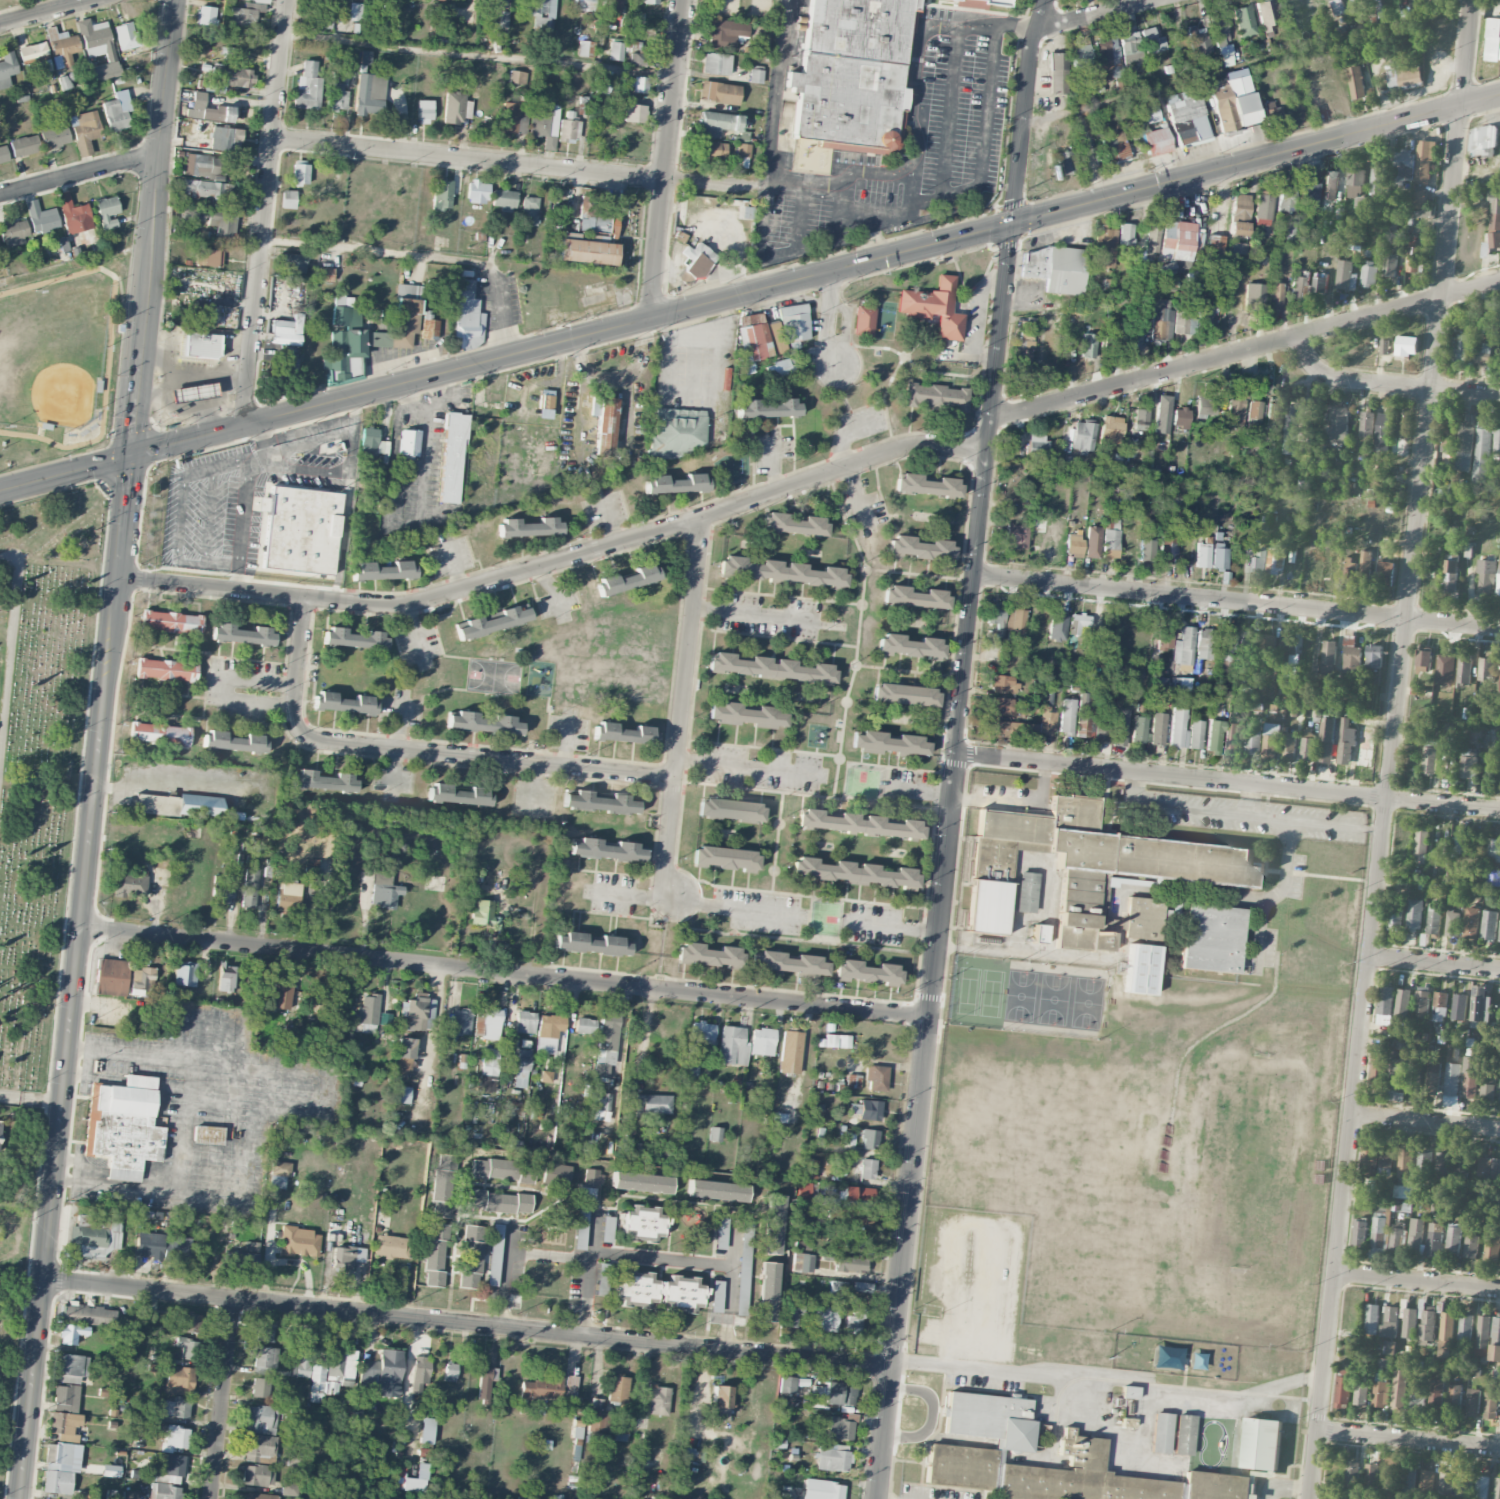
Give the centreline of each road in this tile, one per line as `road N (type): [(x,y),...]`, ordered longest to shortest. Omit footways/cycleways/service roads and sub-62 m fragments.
road 1 (residential): [(1049,0),(1031,59),(878,1498)]
road 2 (residential): [(1473,0),(1310,1498)]
road 3 (tertiary): [(128,455),(18,1498)]
road 4 (residential): [(989,453),(900,447),(408,604),(119,578)]
road 5 (residential): [(931,1017),(75,925)]
road 6 (residential): [(893,1368),(42,1279)]
road 7 (secondary): [(857,266),(128,455)]
road 8 (secondary): [(1499,97),(857,266)]
road 9 (residential): [(1499,810),(958,755)]
road 10 (residential): [(1499,630),(975,573)]
road 11 (residential): [(1499,284),(992,420)]
road 12 (residential): [(676,778),(309,736),(294,705),(307,596)]
road 13 (secondary): [(176,0),(128,455)]
road 14 (residential): [(287,0),(246,426)]
road 15 (residential): [(664,180),(274,138)]
road 16 (residential): [(703,516),(665,877),(680,901)]
road 17 (residential): [(683,0),(656,319)]
road 18 (residential): [(1499,398),(1324,377),(1298,338)]
road 19 (residential): [(233,1299),(212,1498)]
road 20 (residential): [(1499,1450),(1318,1432)]
road 21 (residential): [(1499,1290),(1335,1272)]
road 22 (residential): [(159,157),(0,195)]
road 23 (residential): [(1499,1131),(1352,1115)]
road 24 (secondary): [(128,455),(0,490)]
road 25 (residential): [(1369,955),(1499,970)]
road 26 (residential): [(1162,0),(1038,30)]

